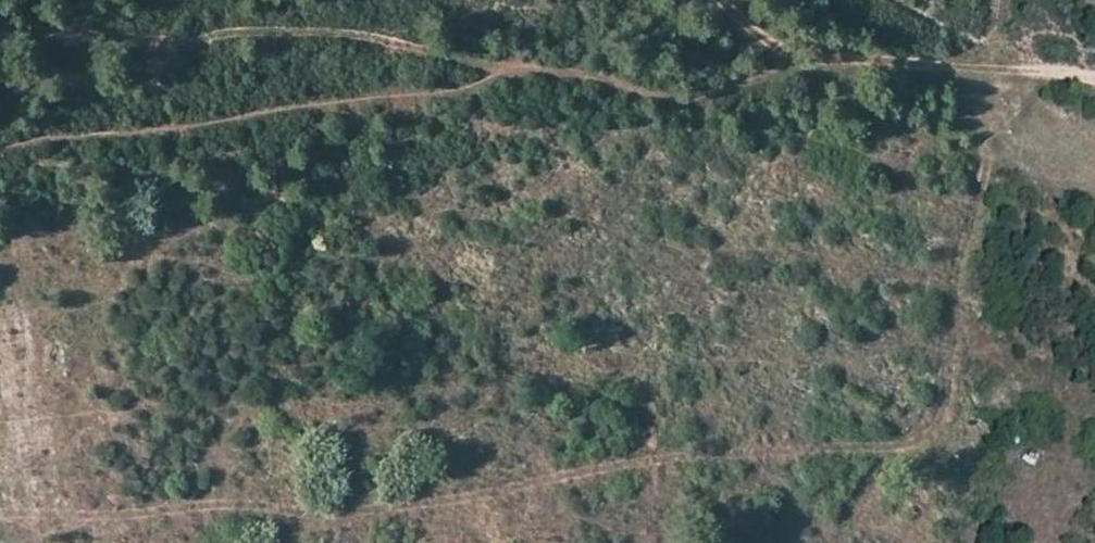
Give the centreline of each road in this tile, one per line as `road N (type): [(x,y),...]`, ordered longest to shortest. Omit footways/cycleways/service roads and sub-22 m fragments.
road 1 (track): [(1094,74),(929,72),(781,53),(717,0)]

